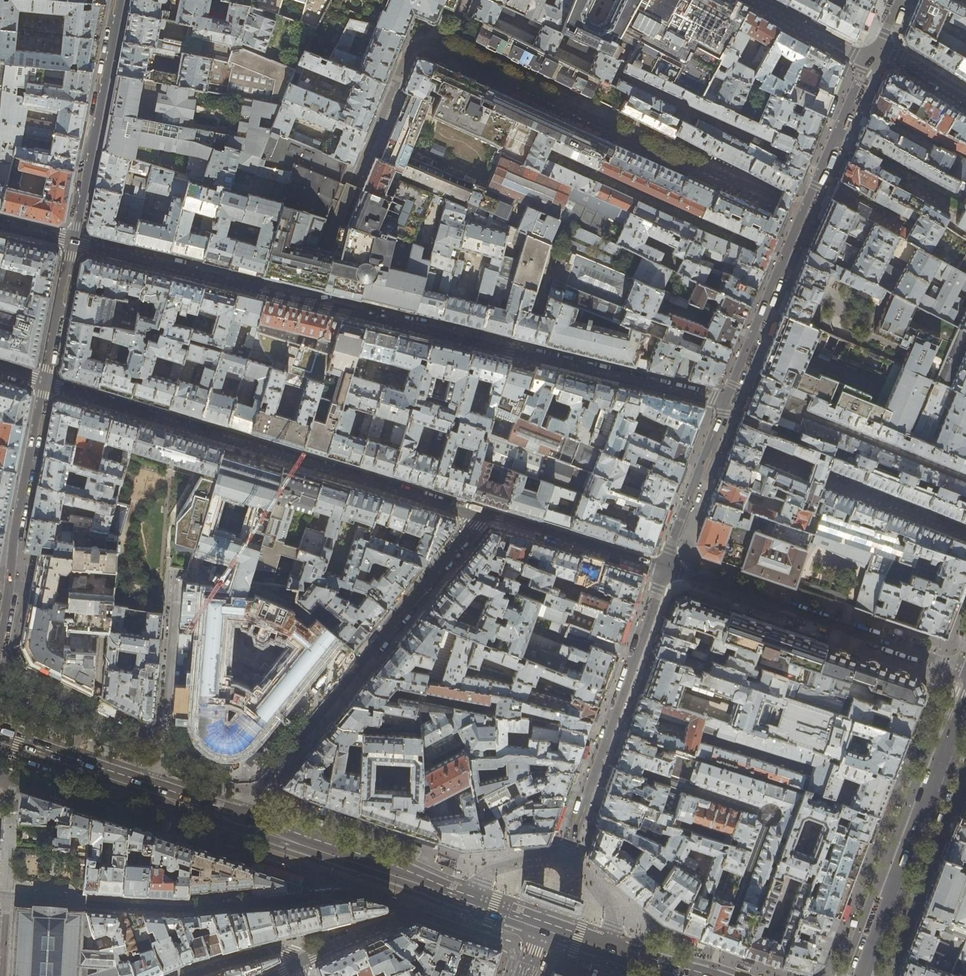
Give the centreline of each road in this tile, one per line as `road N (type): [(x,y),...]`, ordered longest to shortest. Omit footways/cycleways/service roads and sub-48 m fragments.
road 1 (residential): [(804,212),(426,43),(406,55),(315,288)]
road 2 (residential): [(481,514),(46,381)]
road 3 (residential): [(313,298),(728,402)]
road 4 (residential): [(417,913),(356,895),(196,909),(6,896)]
road 5 (residential): [(481,514),(234,820)]
road 6 (residential): [(965,672),(665,571)]
road 7 (residential): [(665,571),(565,853)]
road 8 (primary): [(865,975),(965,703)]
road 9 (primary): [(476,905),(234,820)]
road 10 (residential): [(0,628),(46,381)]
road 11 (residential): [(72,240),(313,298)]
road 12 (residential): [(72,240),(120,0)]
road 13 (residential): [(153,793),(179,582)]
road 14 (residential): [(728,402),(804,212)]
road 15 (residential): [(665,571),(481,514)]
road 16 (residential): [(665,571),(728,402)]
road 17 (residential): [(804,212),(866,61)]
road 18 (primary): [(153,793),(0,742)]
road 19 (residential): [(46,381),(72,240)]
road 20 (residential): [(866,61),(752,0)]
road 21 (residential): [(417,913),(300,964)]
road 22 (residential): [(525,964),(499,941),(417,913)]

